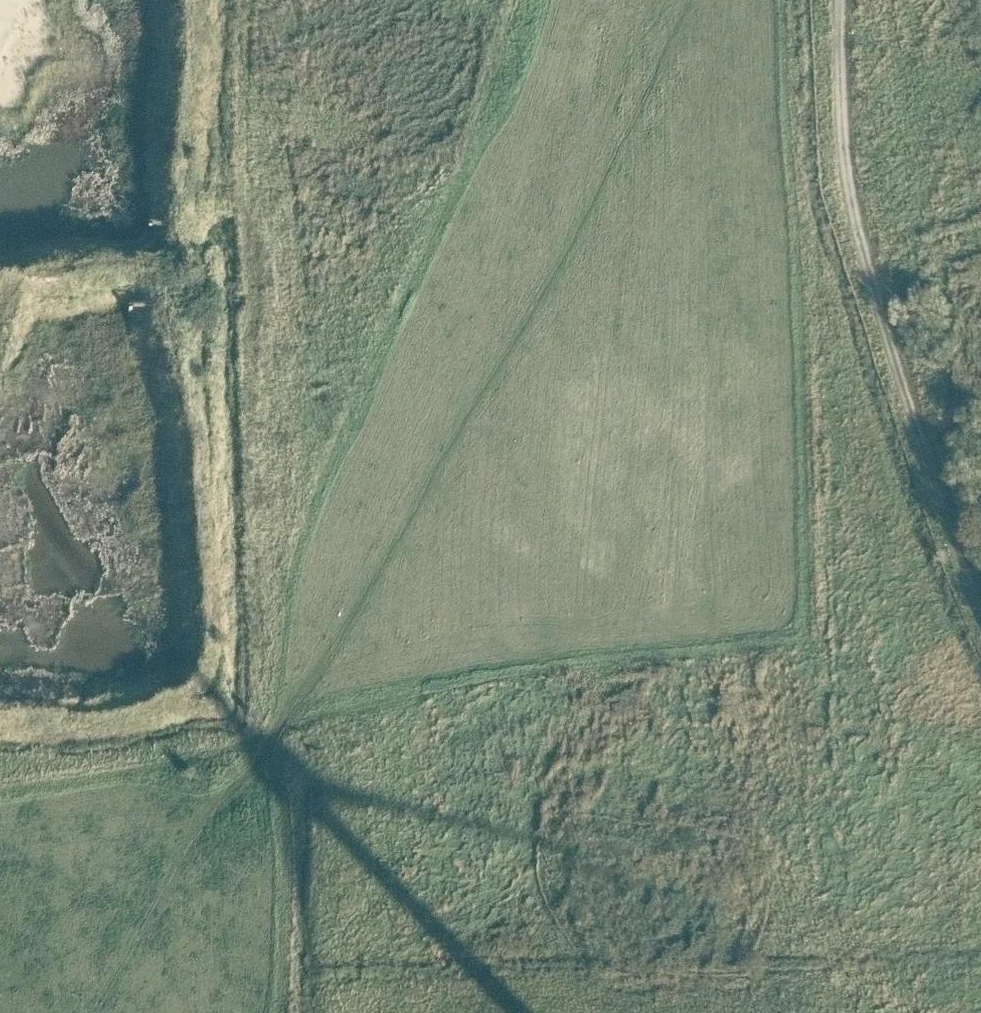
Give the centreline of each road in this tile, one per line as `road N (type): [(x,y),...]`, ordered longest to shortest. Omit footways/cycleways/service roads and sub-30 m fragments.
road 1 (track): [(980,597),(876,286),(846,137),(841,0)]

